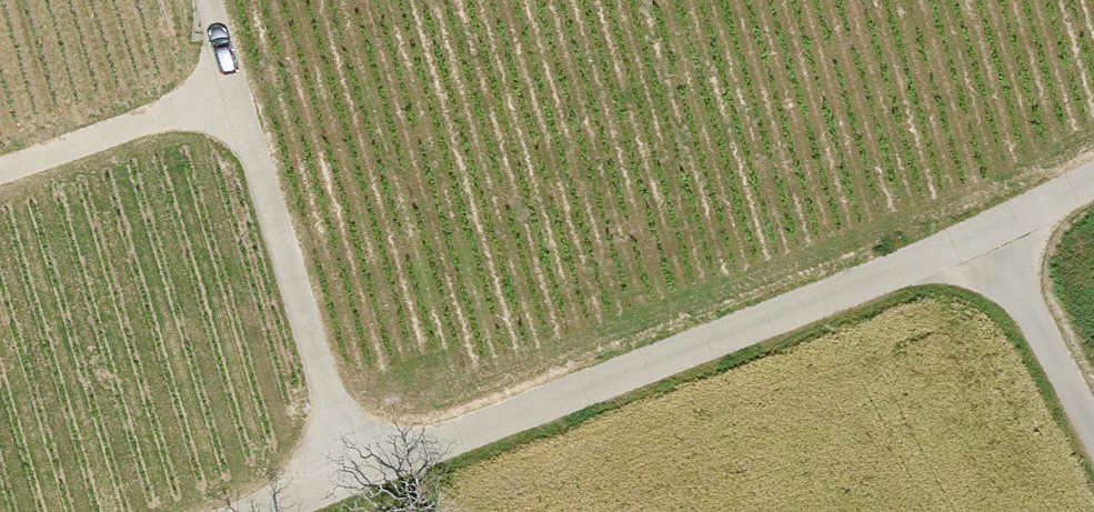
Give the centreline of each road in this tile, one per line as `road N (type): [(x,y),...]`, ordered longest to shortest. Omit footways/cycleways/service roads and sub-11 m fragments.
road 1 (residential): [(278,511),(984,232),(1093,177)]
road 2 (track): [(356,481),(205,0)]
road 3 (track): [(233,96),(0,177)]
road 4 (track): [(984,232),(1093,434)]

